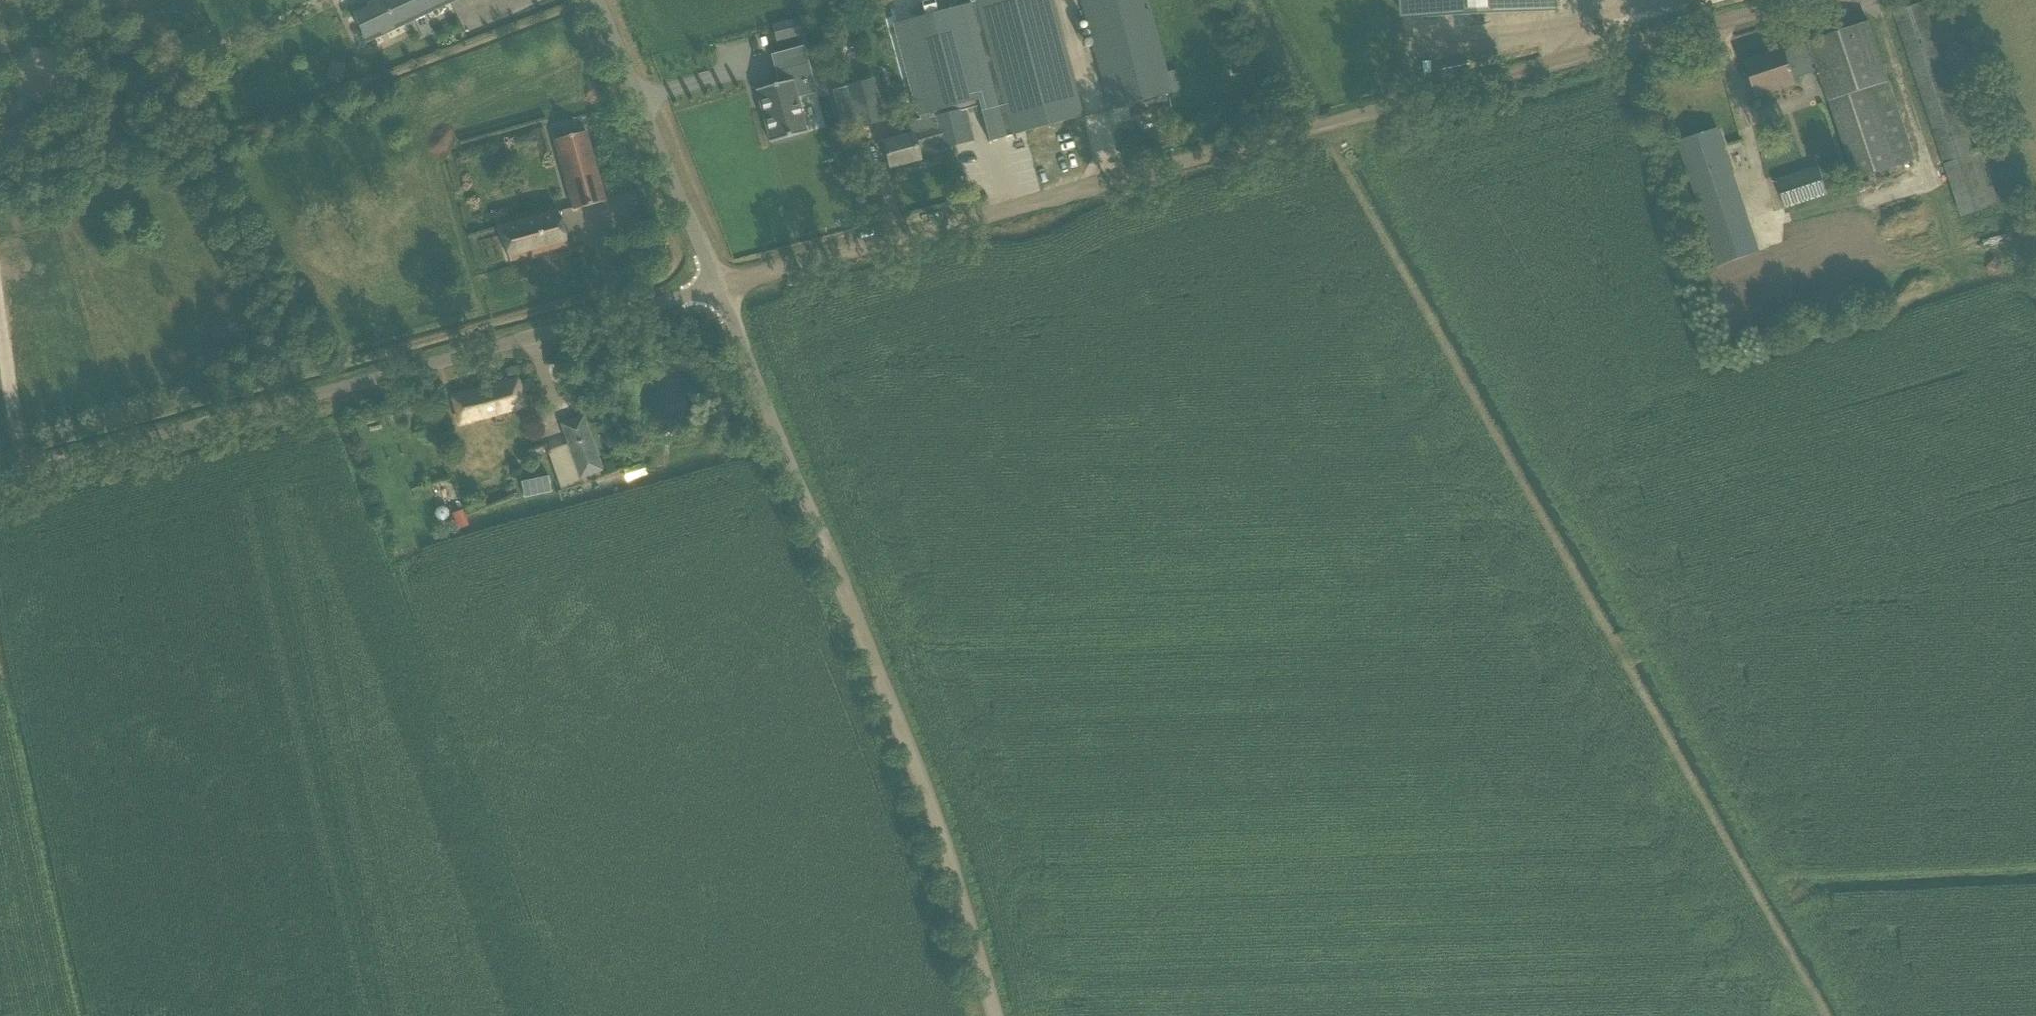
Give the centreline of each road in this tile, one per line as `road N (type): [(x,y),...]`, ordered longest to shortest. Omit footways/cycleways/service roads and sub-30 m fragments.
road 1 (track): [(720,288),(1813,0)]
road 2 (unclassified): [(996,1015),(889,689),(720,288)]
road 3 (unclassified): [(0,479),(720,288)]
road 4 (unclassified): [(720,288),(601,0)]

